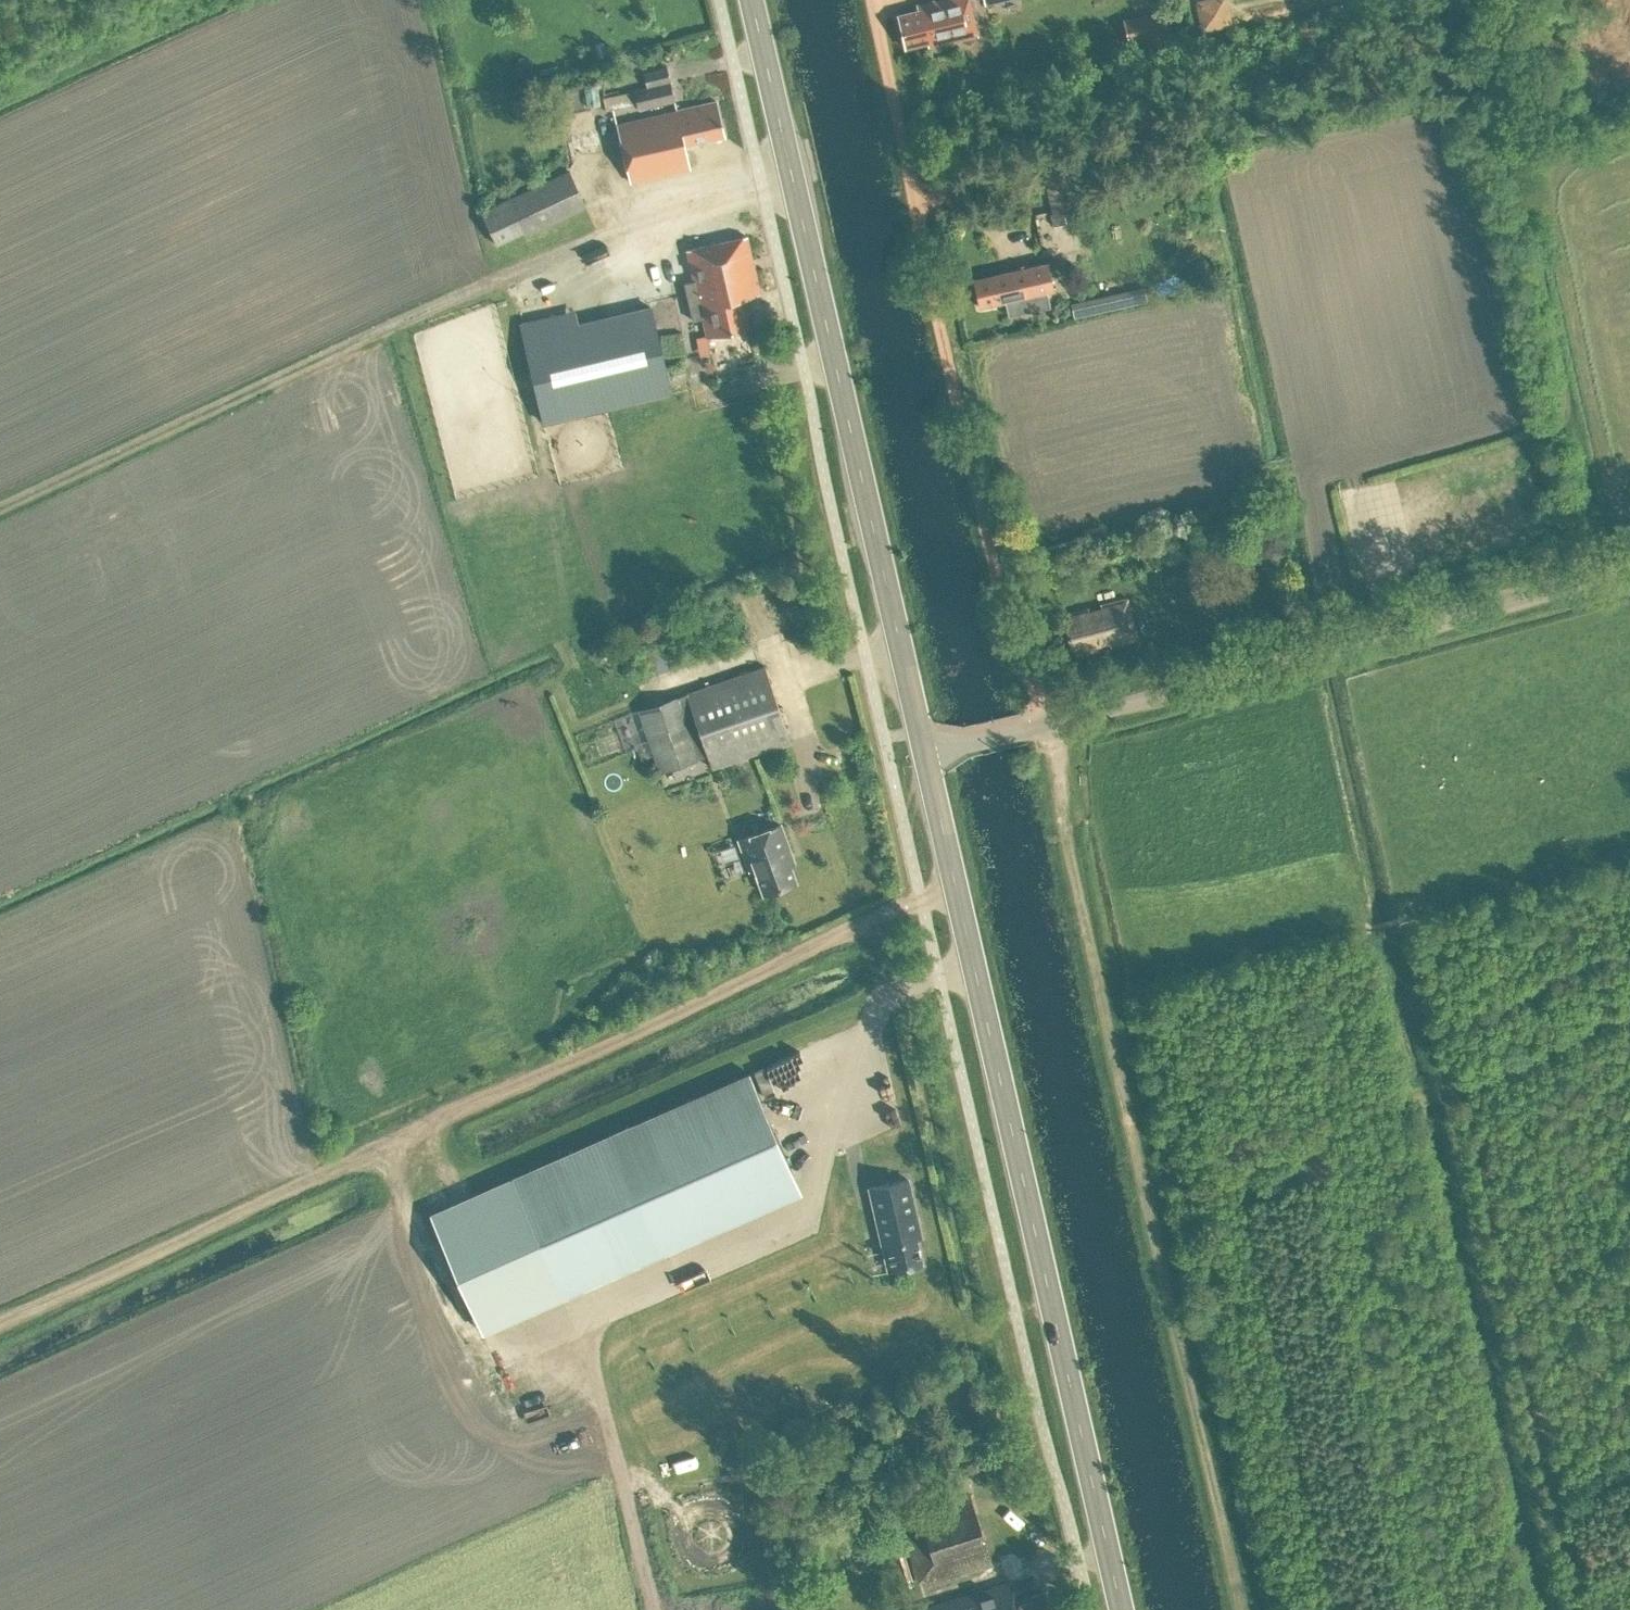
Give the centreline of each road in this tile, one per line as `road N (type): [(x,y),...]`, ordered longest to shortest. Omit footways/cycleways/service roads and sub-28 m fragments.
road 1 (track): [(1444,1078),(1149,1212),(1090,954),(1053,744),(1008,624),(969,470),(869,0)]
road 2 (track): [(0,1325),(920,900)]
road 3 (primary): [(980,981),(751,0)]
road 4 (primary): [(1122,1609),(980,981)]
road 5 (track): [(0,507),(500,277)]
road 6 (track): [(1444,1078),(1568,1609)]
road 7 (unclassified): [(980,981),(1217,922),(1254,901),(1278,872),(1291,835),(1288,788),(1258,669)]
road 8 (track): [(1241,1609),(1149,1212)]
road 9 (unclassified): [(1258,669),(1629,567)]
road 10 (track): [(591,1308),(588,1347),(654,1609)]
road 11 (unclassified): [(1258,669),(1090,712)]
road 12 (track): [(1444,1078),(1406,923)]

